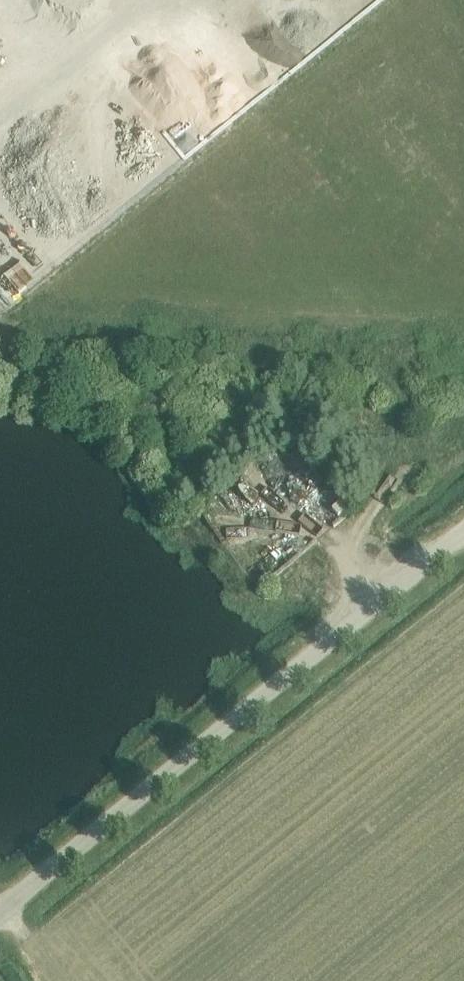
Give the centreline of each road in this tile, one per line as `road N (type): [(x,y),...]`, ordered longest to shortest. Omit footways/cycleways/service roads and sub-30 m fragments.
road 1 (unclassified): [(0,914),(463,546)]

